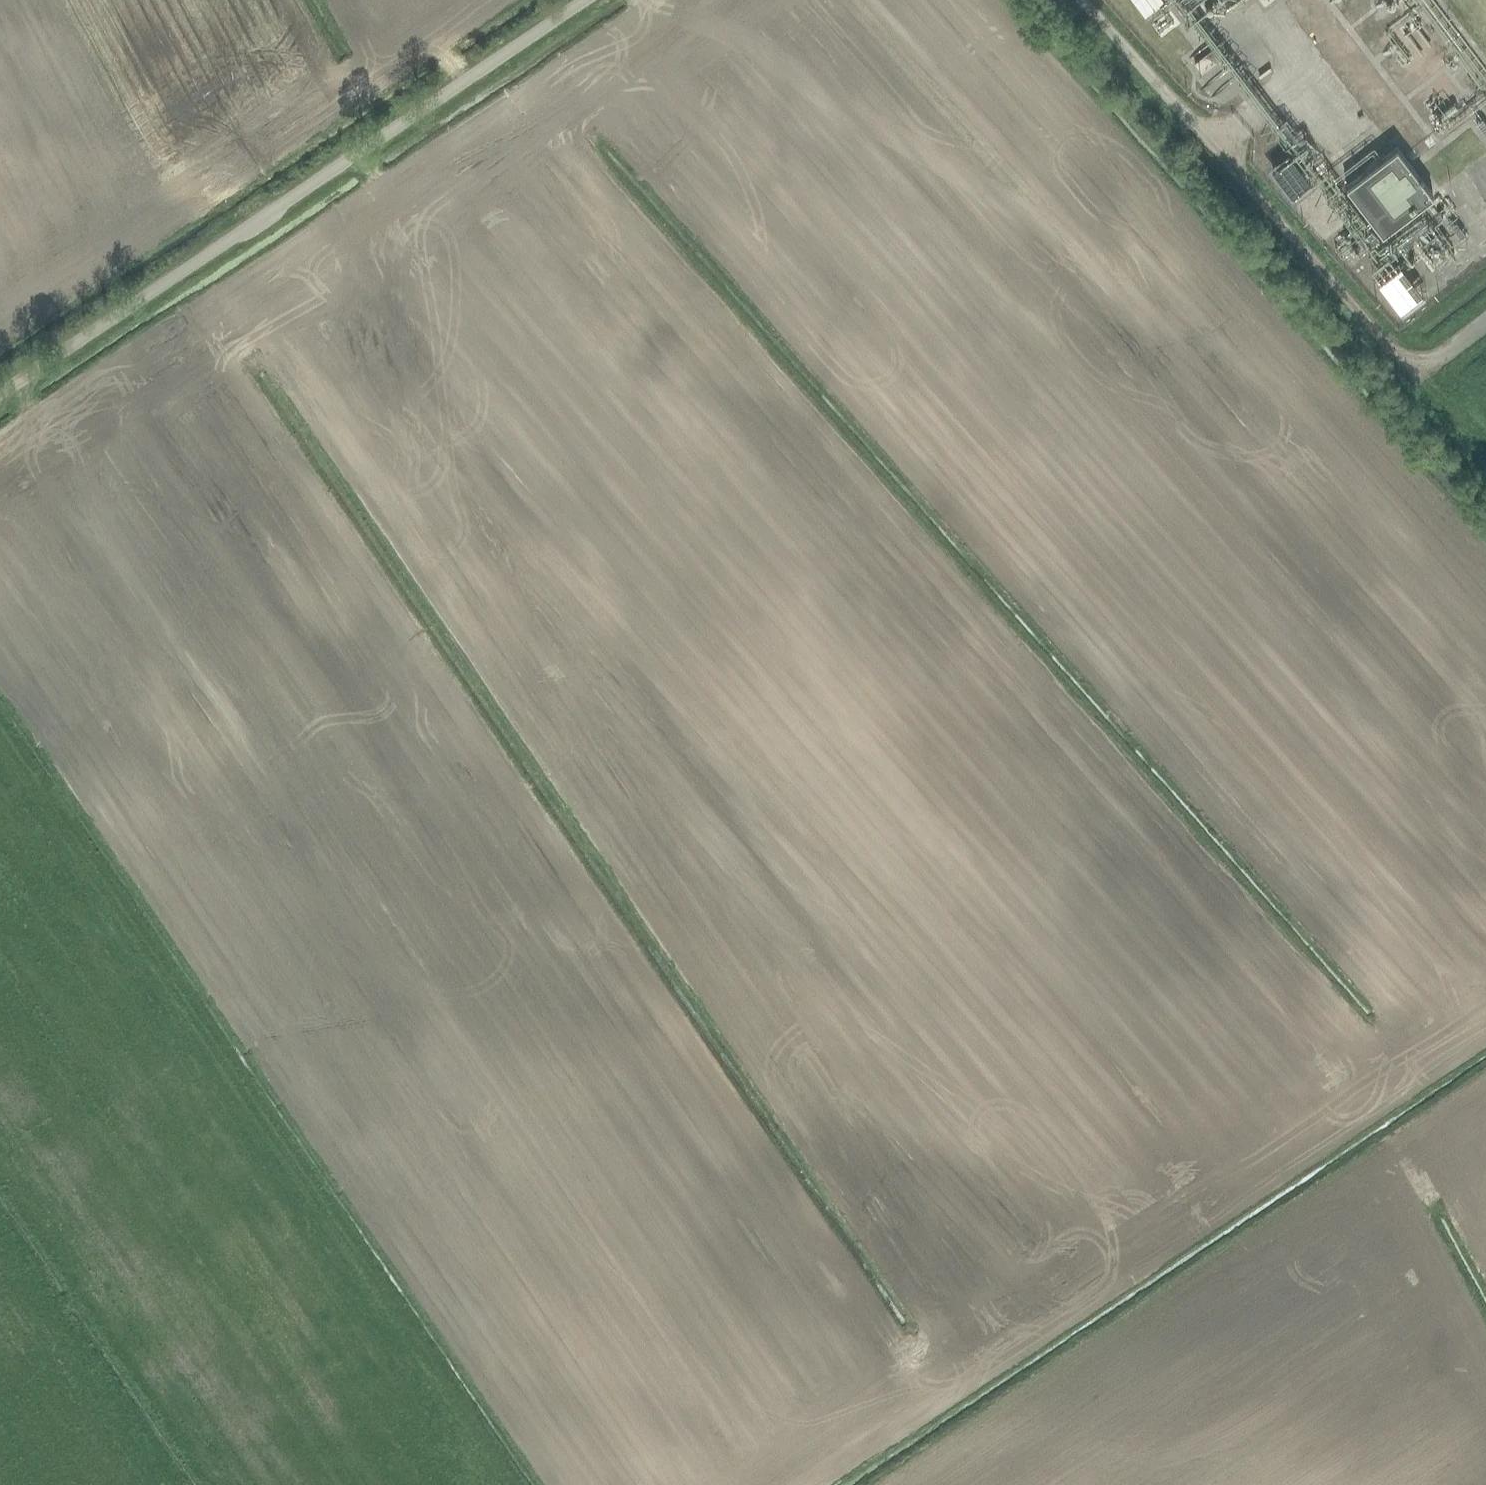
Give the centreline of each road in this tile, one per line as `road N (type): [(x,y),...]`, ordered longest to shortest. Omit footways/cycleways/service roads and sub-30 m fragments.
road 1 (unclassified): [(0,392),(581,0)]

